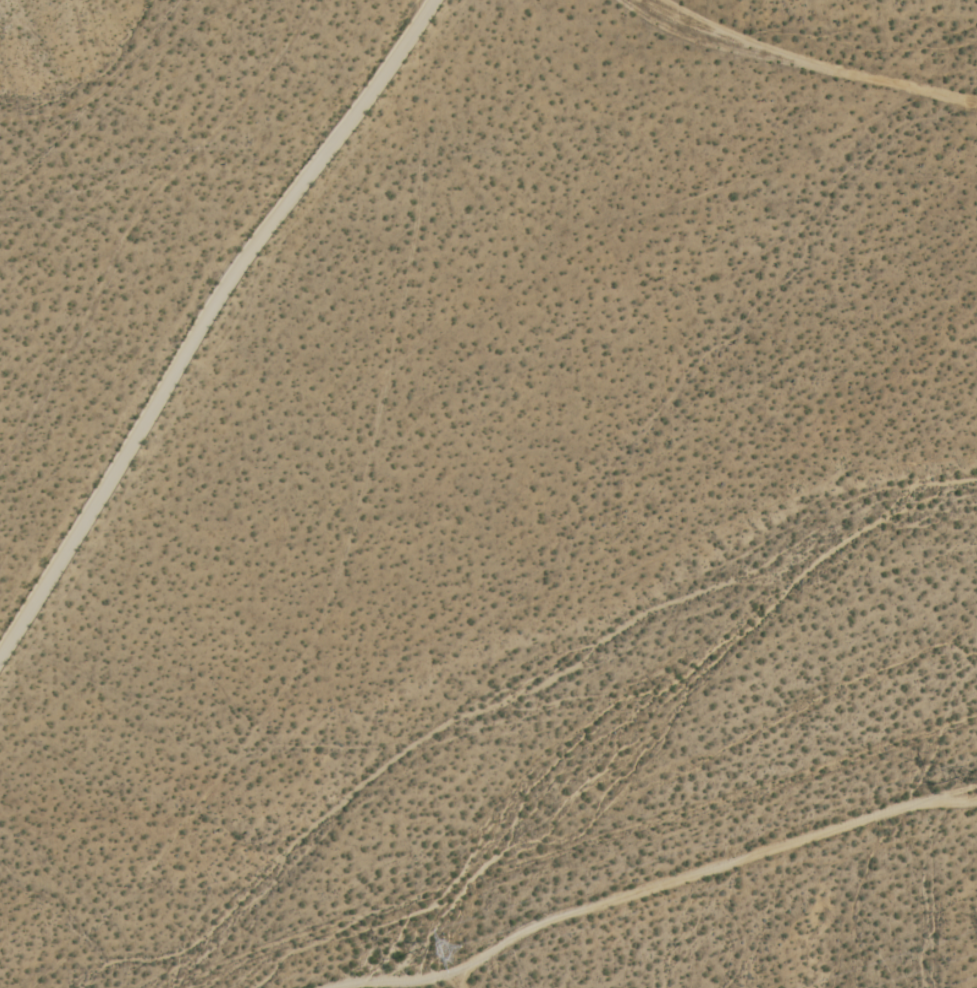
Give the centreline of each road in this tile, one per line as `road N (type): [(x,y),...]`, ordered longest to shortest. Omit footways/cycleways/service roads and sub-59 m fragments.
road 1 (residential): [(0,642),(235,253),(424,0)]
road 2 (track): [(650,0),(707,27),(976,95)]

